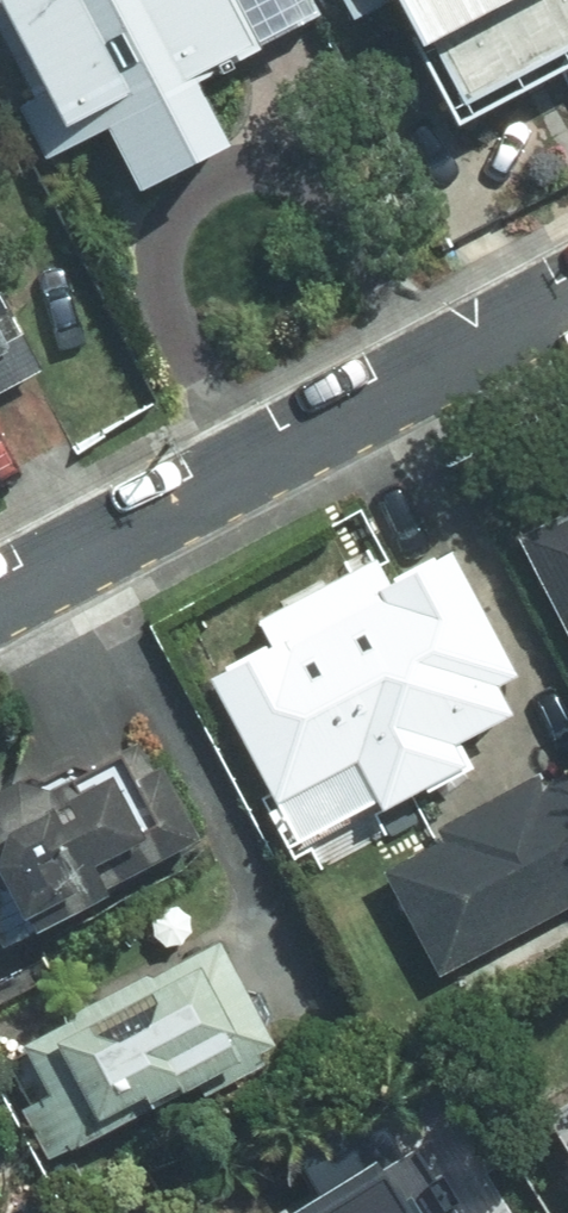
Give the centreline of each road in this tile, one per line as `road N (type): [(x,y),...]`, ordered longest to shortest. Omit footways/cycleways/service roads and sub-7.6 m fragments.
road 1 (residential): [(0,592),(567,290)]

